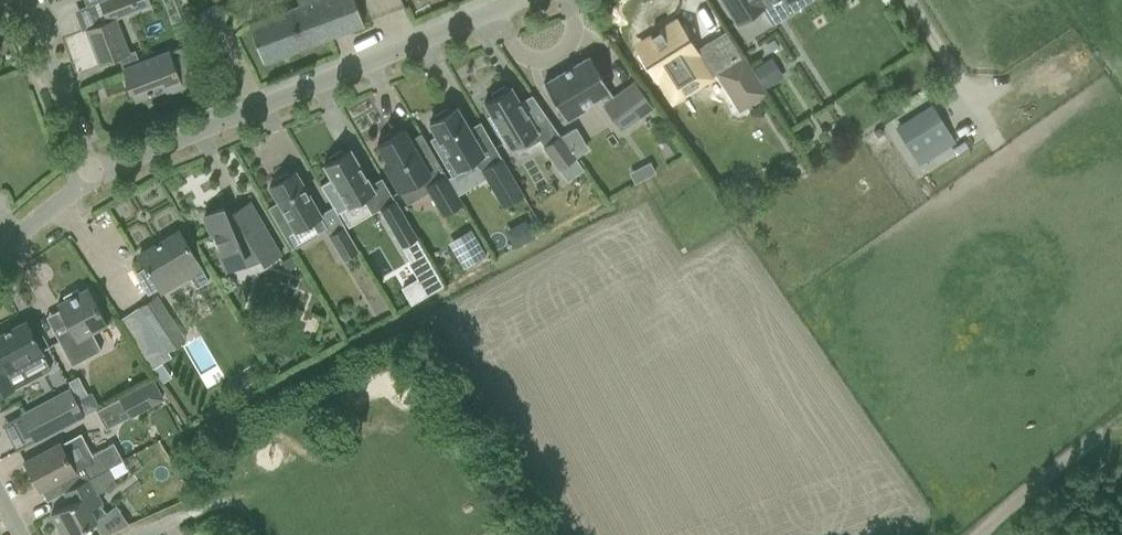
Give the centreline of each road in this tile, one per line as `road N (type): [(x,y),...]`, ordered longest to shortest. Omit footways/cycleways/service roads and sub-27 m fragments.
road 1 (residential): [(95,175),(519,0)]
road 2 (residential): [(95,175),(23,0)]

